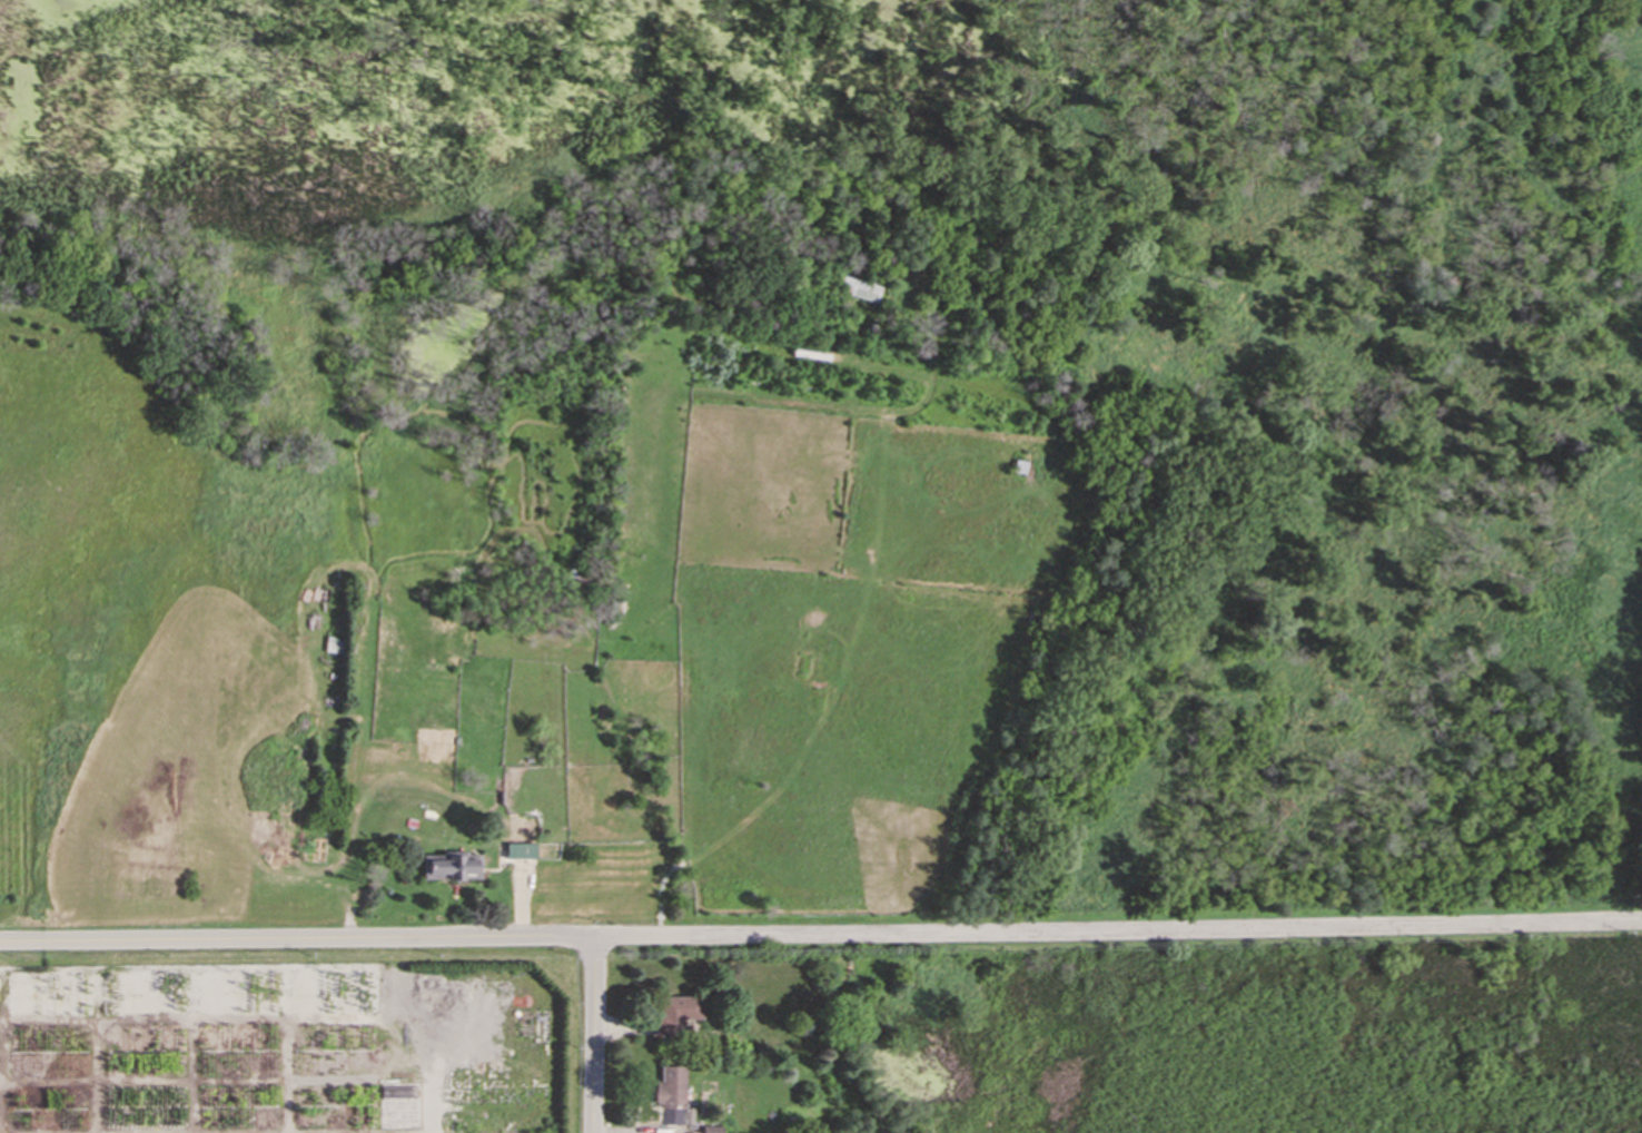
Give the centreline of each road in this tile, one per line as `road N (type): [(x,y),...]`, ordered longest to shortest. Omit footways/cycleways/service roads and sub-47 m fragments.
road 1 (residential): [(0,943),(1641,923)]
road 2 (tertiary): [(593,1132),(595,938)]

